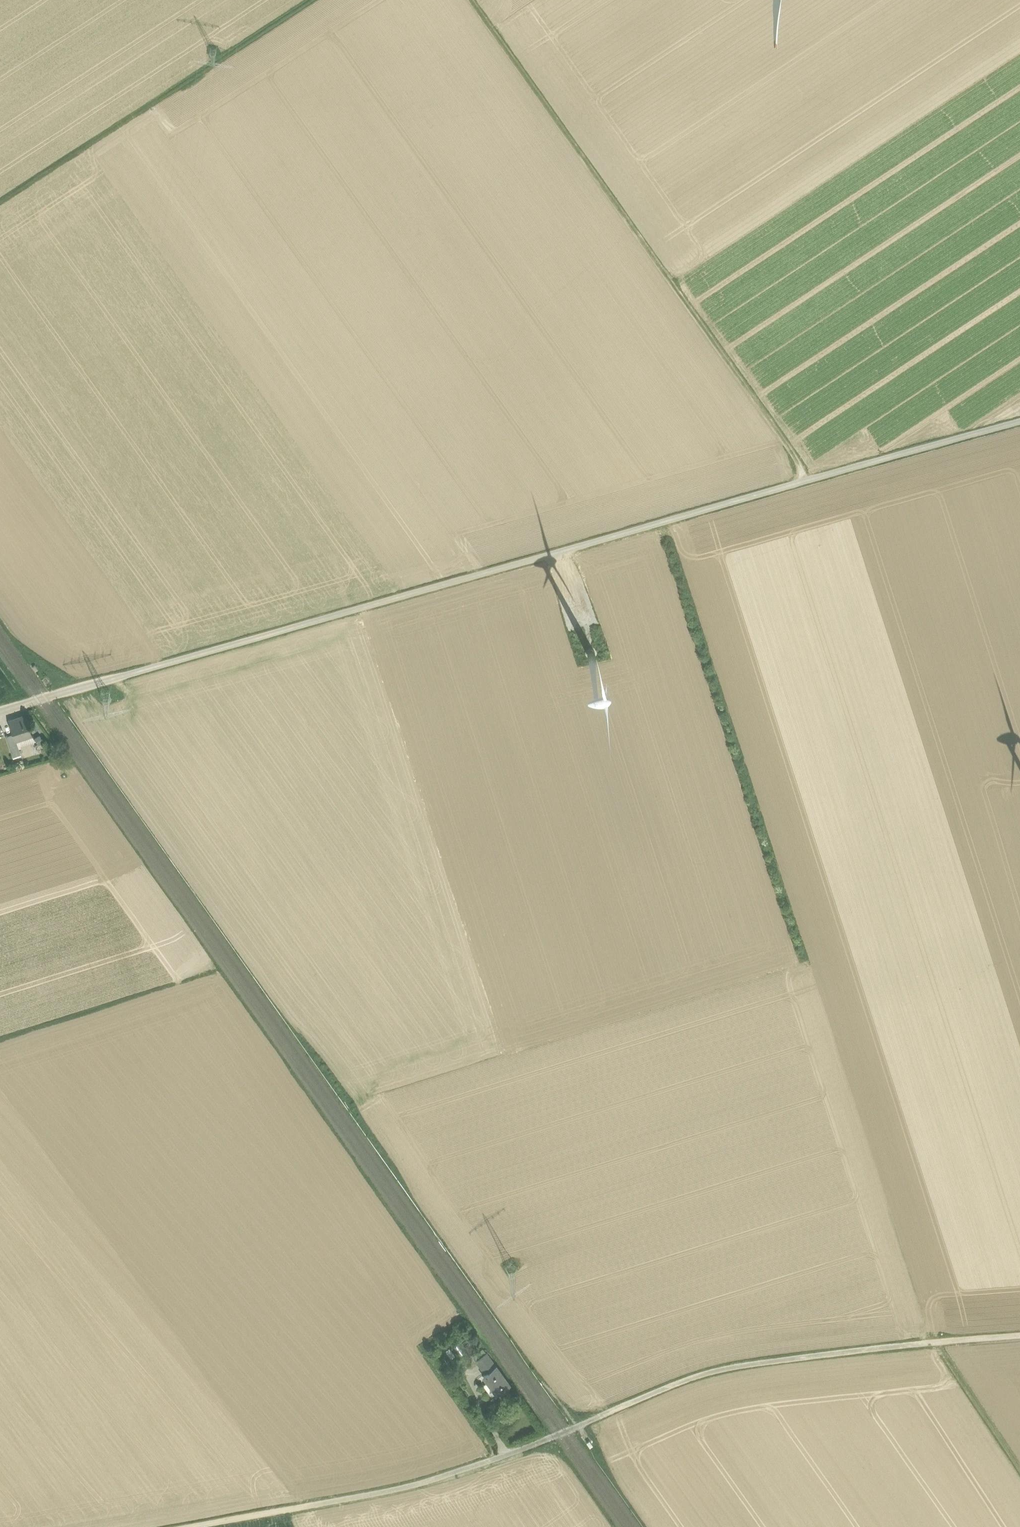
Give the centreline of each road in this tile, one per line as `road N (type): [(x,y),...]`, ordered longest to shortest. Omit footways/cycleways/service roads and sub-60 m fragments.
road 1 (unclassified): [(1019,420),(0,712)]
road 2 (unclassified): [(1019,1336),(716,1369),(416,1485),(184,1526)]
road 3 (track): [(809,480),(469,0)]

